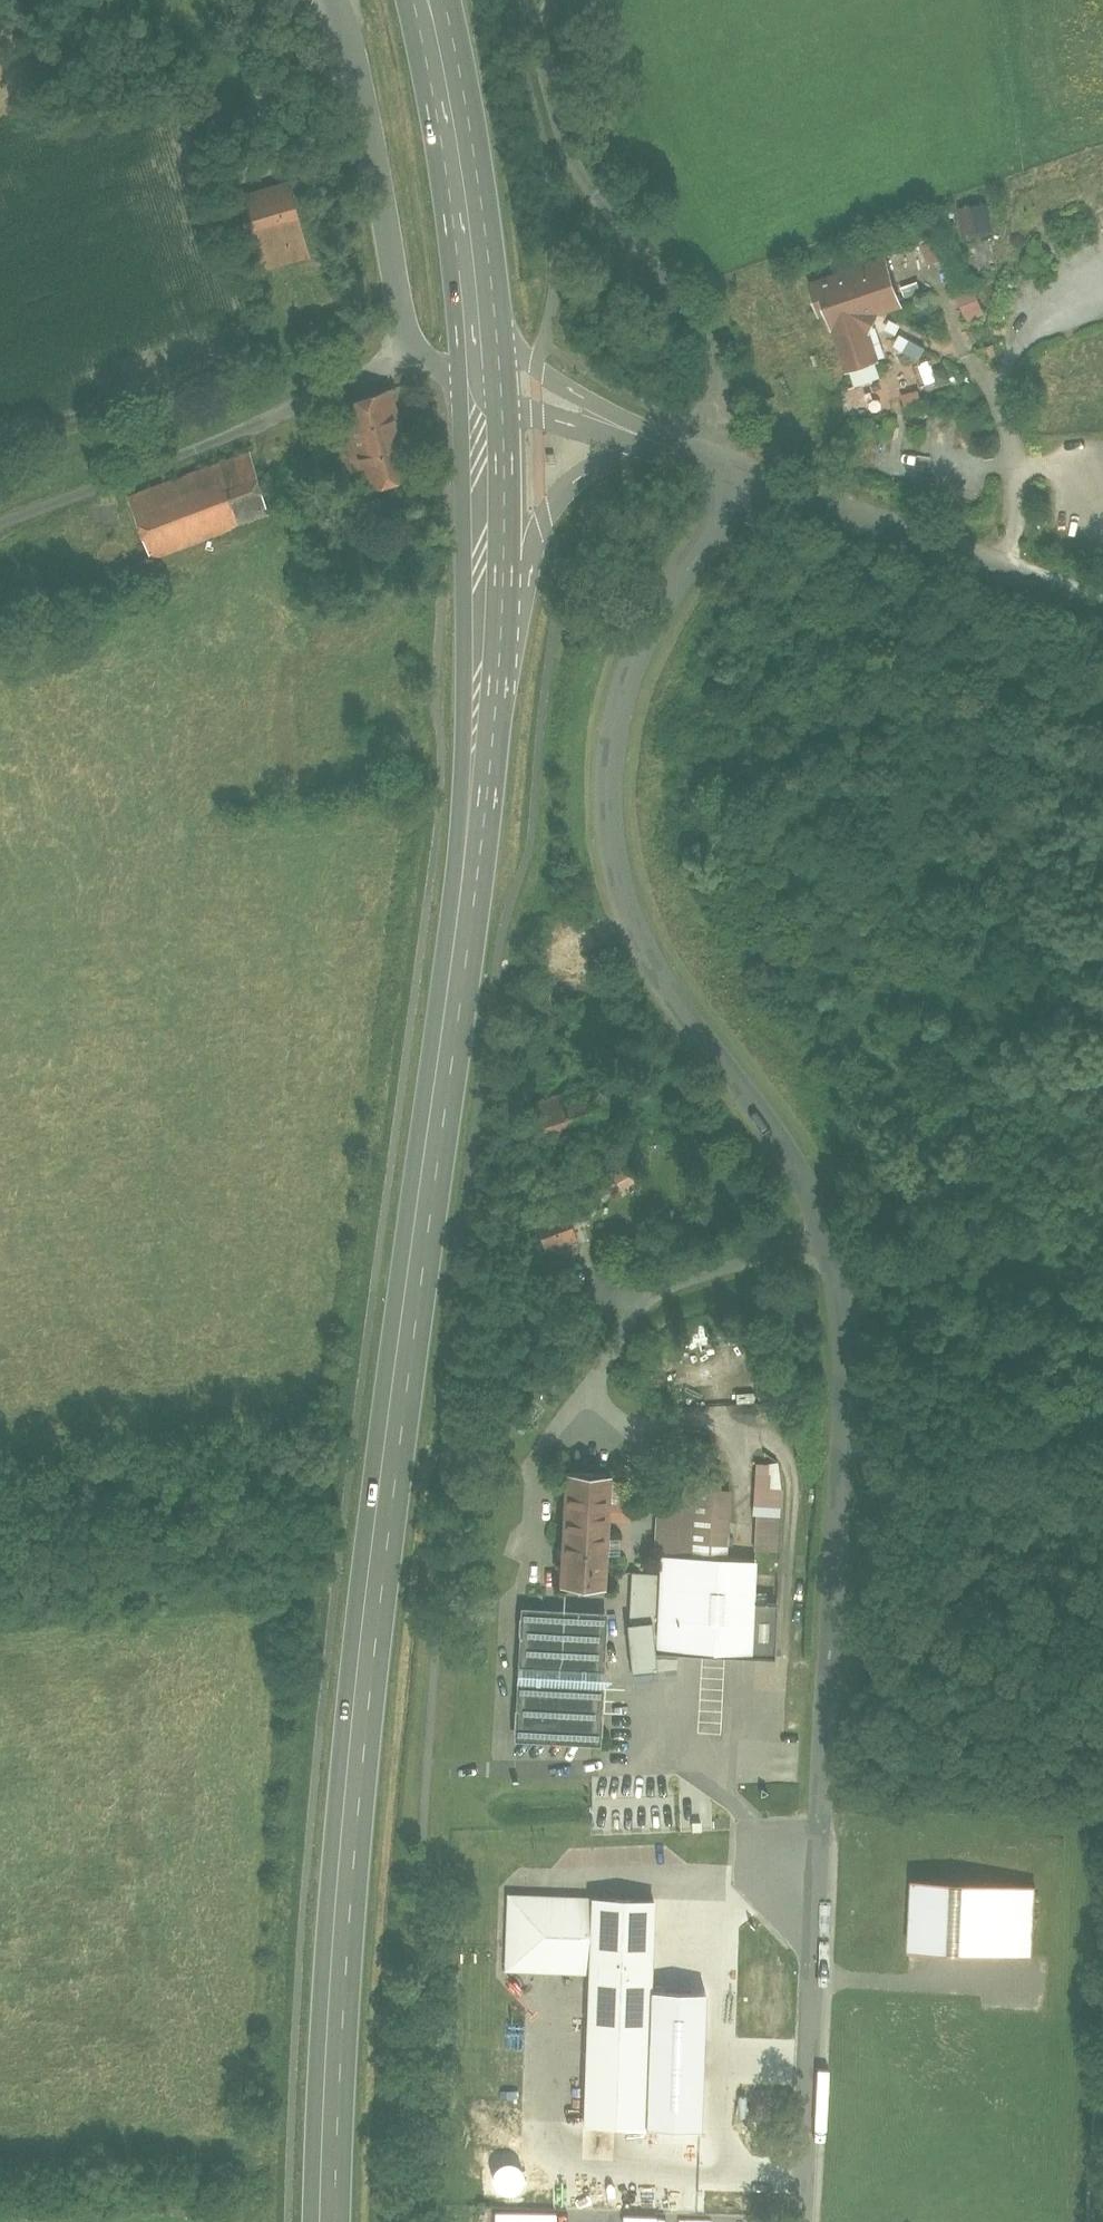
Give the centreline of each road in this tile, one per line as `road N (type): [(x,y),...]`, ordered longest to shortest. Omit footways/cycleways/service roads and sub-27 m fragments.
road 1 (unclassified): [(732,465),(628,690),(610,799),(630,911),(687,1009),(807,1178),(843,1281),(842,1465),(804,2221)]
road 2 (primary): [(485,727),(360,1704),(329,2221)]
road 3 (residential): [(411,347),(281,414),(0,522)]
road 4 (primary): [(441,0),(470,173),(489,397)]
road 5 (unclassified): [(732,465),(1102,604)]
road 6 (primary): [(485,727),(544,512),(597,465),(675,444)]
road 7 (residential): [(336,0),(411,347)]
road 8 (primary): [(489,397),(485,727)]
road 9 (unclassified): [(489,397),(675,444)]

